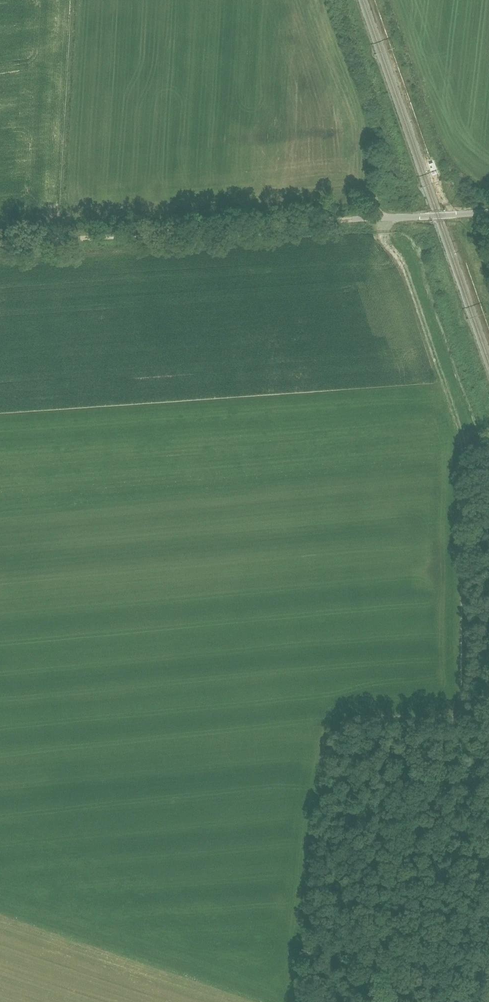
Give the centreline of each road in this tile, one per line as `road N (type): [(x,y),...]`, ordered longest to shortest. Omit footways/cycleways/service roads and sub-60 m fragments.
road 1 (track): [(460,722),(463,440),(383,219)]
road 2 (track): [(488,212),(0,246)]
road 3 (track): [(329,760),(361,718),(488,725)]

